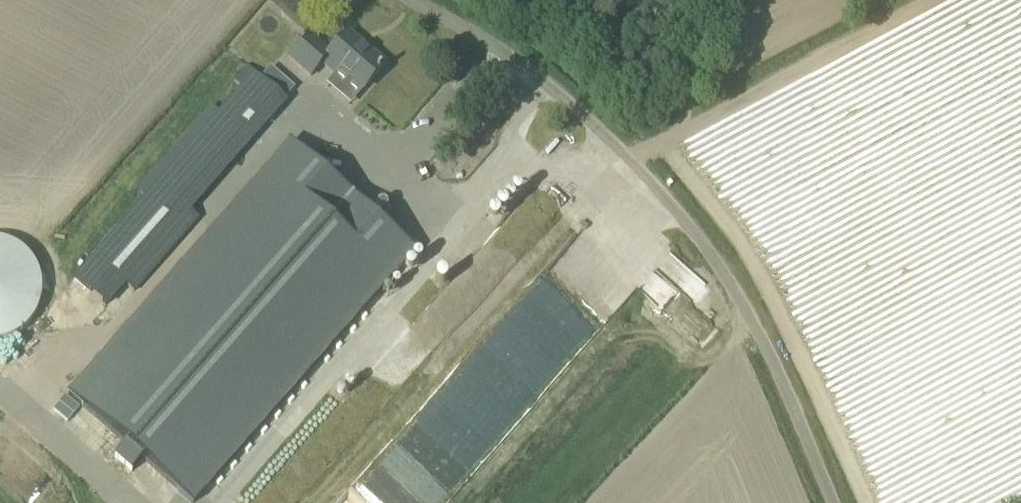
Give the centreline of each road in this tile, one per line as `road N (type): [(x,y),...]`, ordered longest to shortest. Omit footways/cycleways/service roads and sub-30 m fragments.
road 1 (track): [(543,84),(493,178),(453,229),(300,115),(106,334),(0,346)]
road 2 (unclassified): [(833,502),(778,367),(722,271),(649,181),(543,84),(413,0)]
road 3 (track): [(929,0),(700,122)]

